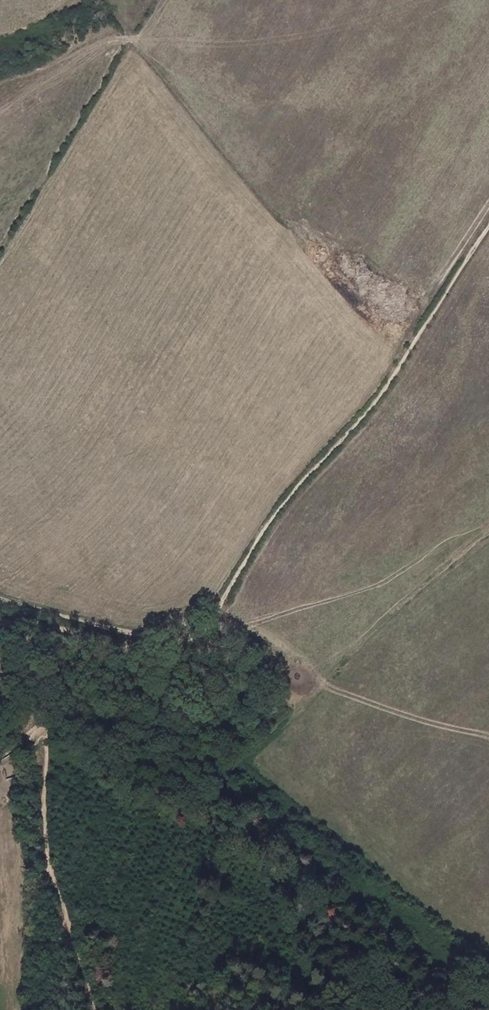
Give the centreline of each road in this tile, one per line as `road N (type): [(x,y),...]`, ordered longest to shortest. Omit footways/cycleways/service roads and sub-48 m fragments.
road 1 (track): [(488,226),(381,395),(262,533),(213,627),(133,649),(33,622),(5,623)]
road 2 (track): [(5,623),(42,643),(48,861),(97,1009)]
road 3 (track): [(39,1009),(48,861)]
road 4 (track): [(213,627),(306,665),(318,683)]

